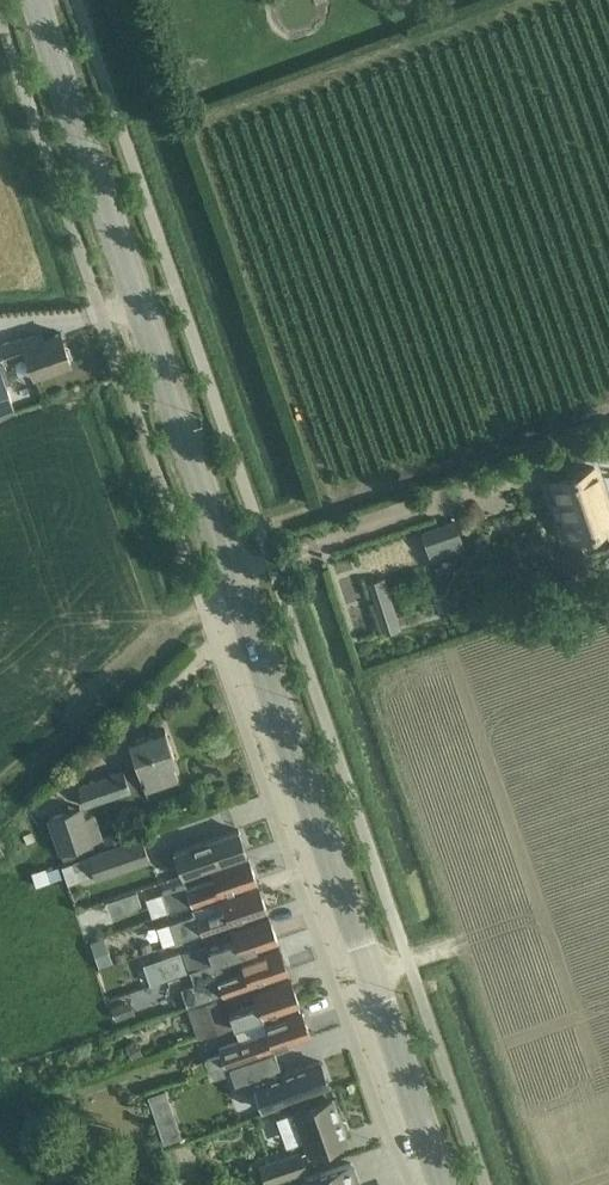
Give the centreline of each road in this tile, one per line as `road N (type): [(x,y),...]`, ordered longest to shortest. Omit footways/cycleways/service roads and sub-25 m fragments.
road 1 (tertiary): [(445,1184),(35,0)]

